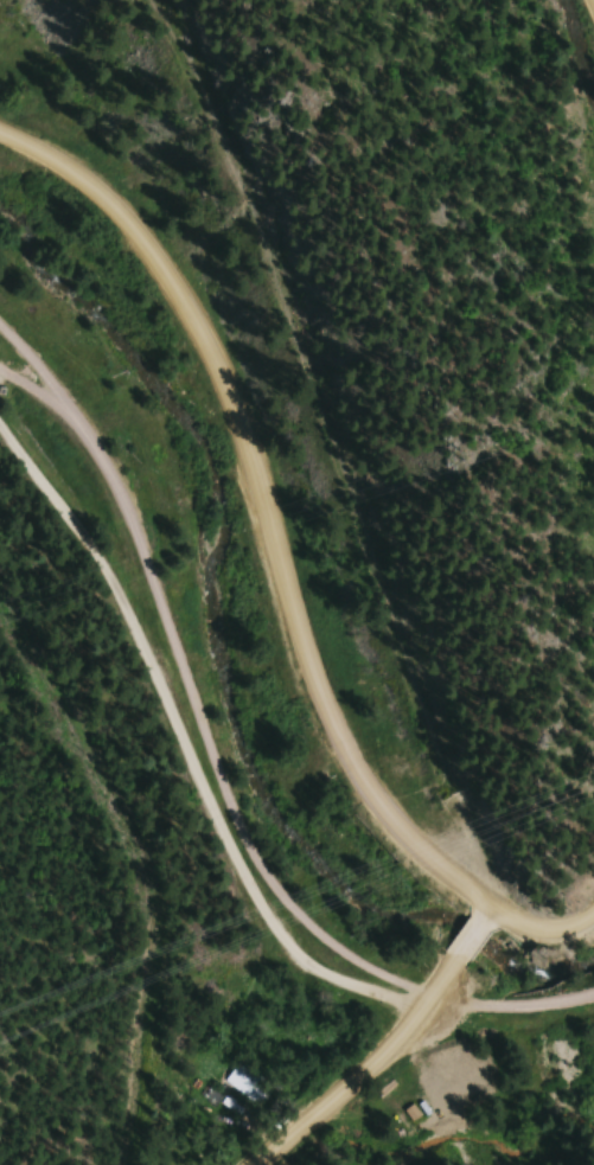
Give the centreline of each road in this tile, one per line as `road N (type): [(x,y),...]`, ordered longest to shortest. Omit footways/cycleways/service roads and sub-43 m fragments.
road 1 (tertiary): [(593,914),(556,934),(492,914),(401,834),(336,736),(232,409),(189,316),(101,204),(0,140)]
road 2 (residential): [(257,1164),(441,1003),(458,962)]

